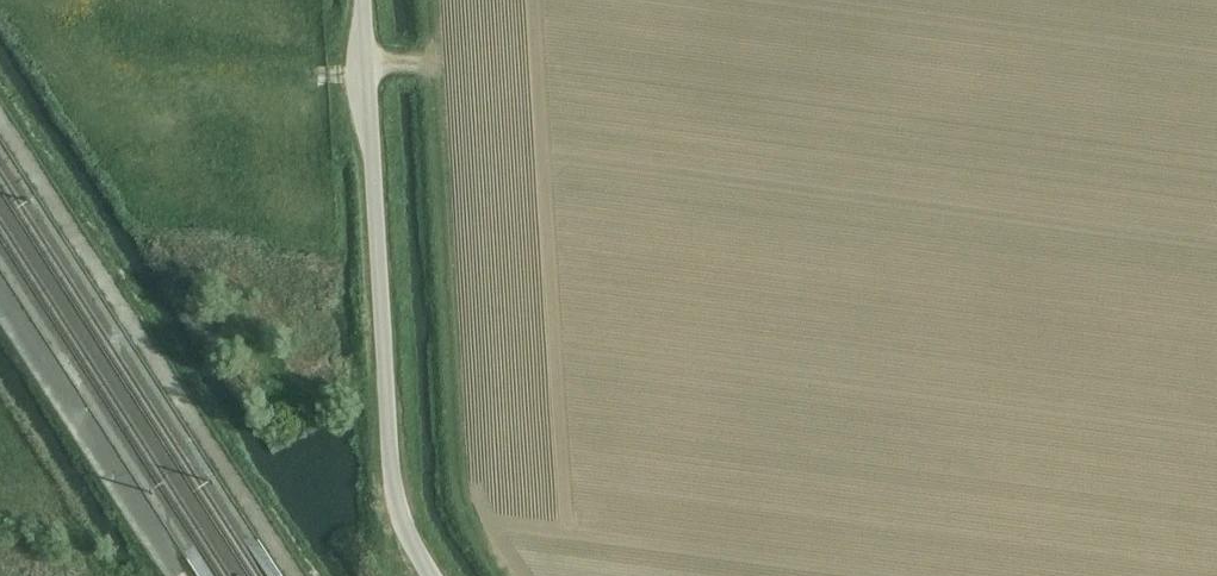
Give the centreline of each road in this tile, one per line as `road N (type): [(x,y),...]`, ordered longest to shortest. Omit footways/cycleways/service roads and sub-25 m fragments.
road 1 (unclassified): [(431,575),(405,529),(390,456),(358,0)]
road 2 (track): [(0,121),(296,575)]

